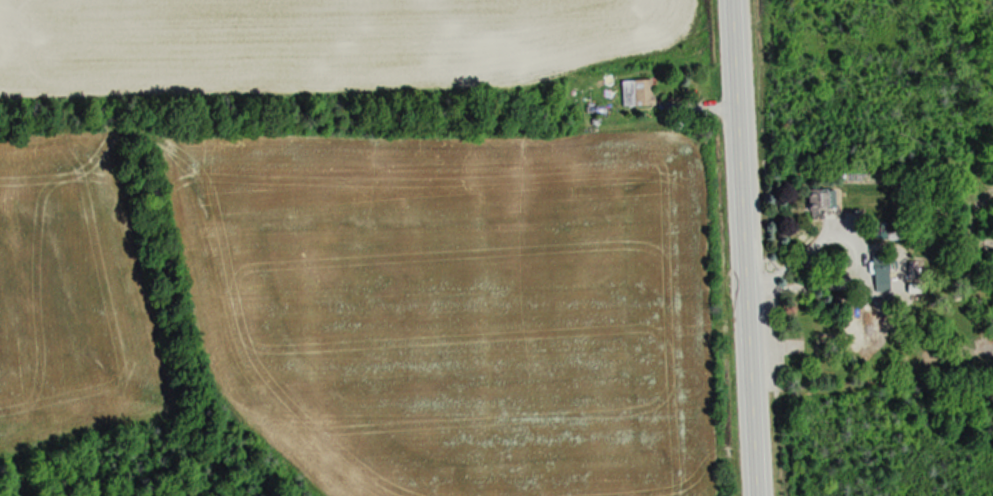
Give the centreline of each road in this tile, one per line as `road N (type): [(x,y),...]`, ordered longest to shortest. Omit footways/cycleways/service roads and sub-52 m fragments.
road 1 (secondary): [(729,0),(755,495)]

